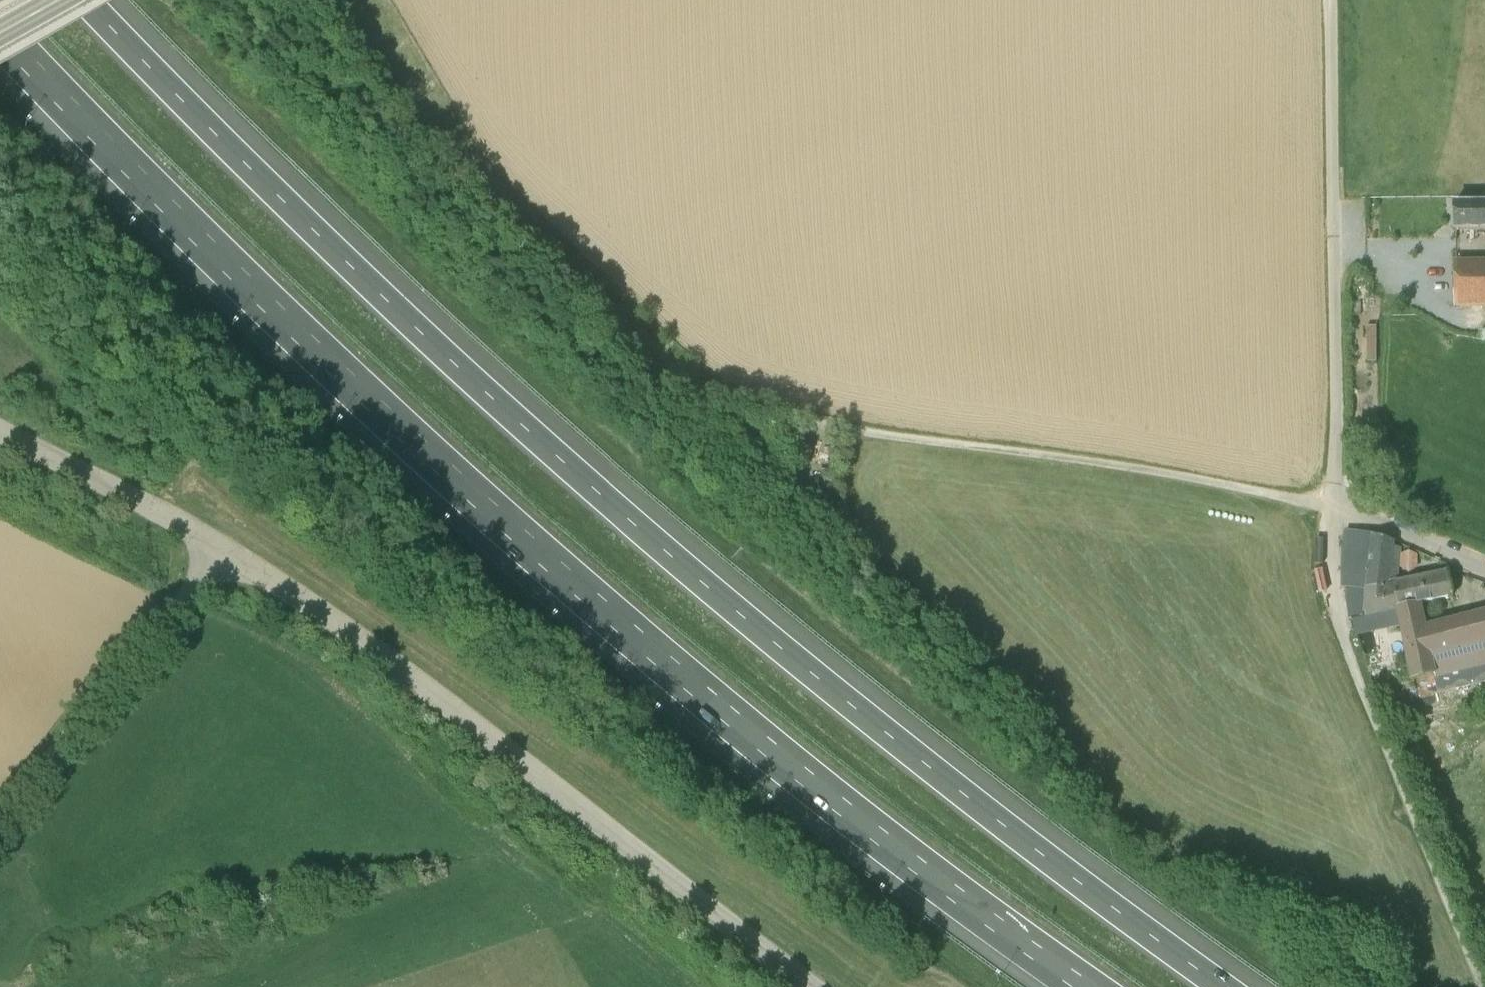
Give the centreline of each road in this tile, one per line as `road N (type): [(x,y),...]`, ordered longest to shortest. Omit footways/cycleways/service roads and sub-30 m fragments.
road 1 (motorway): [(1236,986),(960,782),(625,504),(98,0)]
road 2 (motorway): [(0,33),(248,285),(564,576),(910,861),(1089,986)]
road 3 (track): [(1480,986),(1340,619),(1330,504),(746,407)]
road 4 (tertiary): [(222,548),(372,649),(813,986)]
road 5 (unclassified): [(1330,504),(1336,410),(1332,0)]
road 6 (unclassified): [(0,813),(222,548)]
road 7 (tertiary): [(0,430),(222,548)]
road 8 (unclassified): [(1330,504),(1484,571)]

